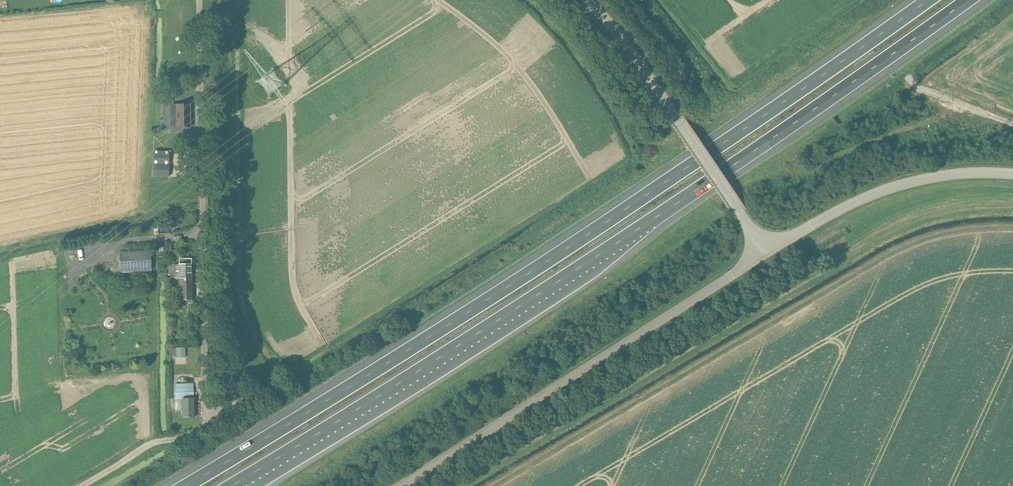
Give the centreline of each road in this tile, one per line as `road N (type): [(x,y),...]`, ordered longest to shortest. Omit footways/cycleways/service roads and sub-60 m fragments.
road 1 (motorway): [(928,0),(529,273),(186,485)]
road 2 (motorway): [(231,485),(598,256),(968,0)]
road 3 (unclassified): [(399,485),(765,254)]
road 4 (residential): [(202,330),(199,0)]
road 5 (unclassified): [(765,254),(630,48),(588,0)]
road 6 (unclassified): [(765,254),(893,188),(956,175),(1012,175)]
road 7 (track): [(83,485),(150,445),(193,434),(207,416)]

